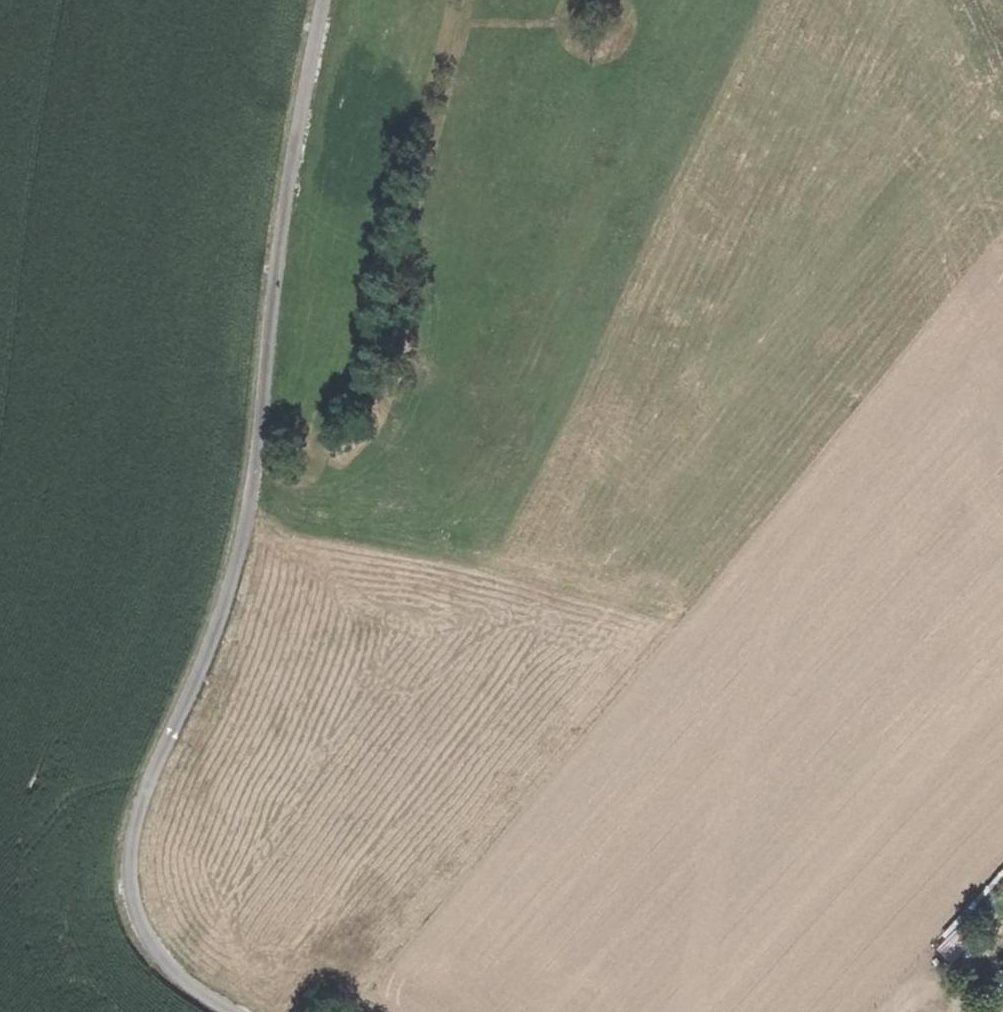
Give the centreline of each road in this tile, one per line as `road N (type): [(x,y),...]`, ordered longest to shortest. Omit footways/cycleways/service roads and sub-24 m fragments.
road 1 (track): [(323,0),(272,291),(250,504),(223,616),(130,839),(137,923),(161,964),(232,1011)]

